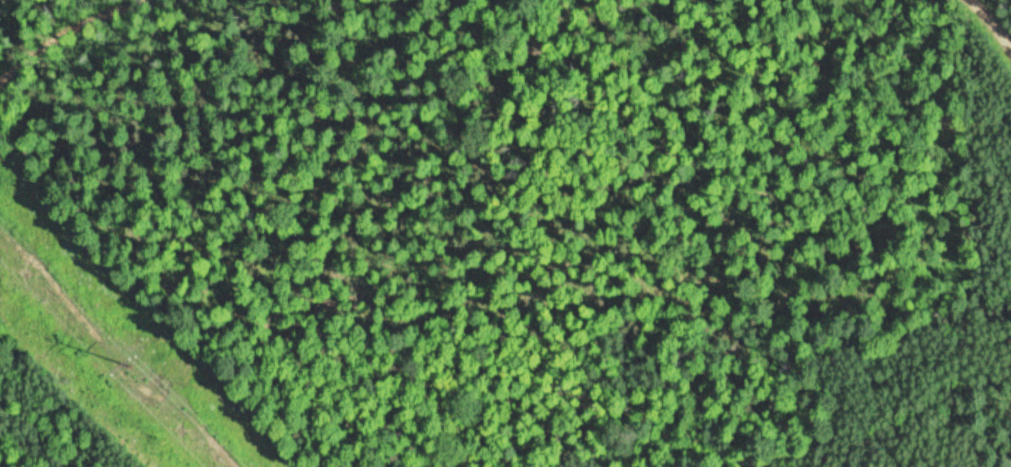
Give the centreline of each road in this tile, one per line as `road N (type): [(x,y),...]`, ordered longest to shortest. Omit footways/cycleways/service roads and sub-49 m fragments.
road 1 (track): [(0,89),(157,0)]

